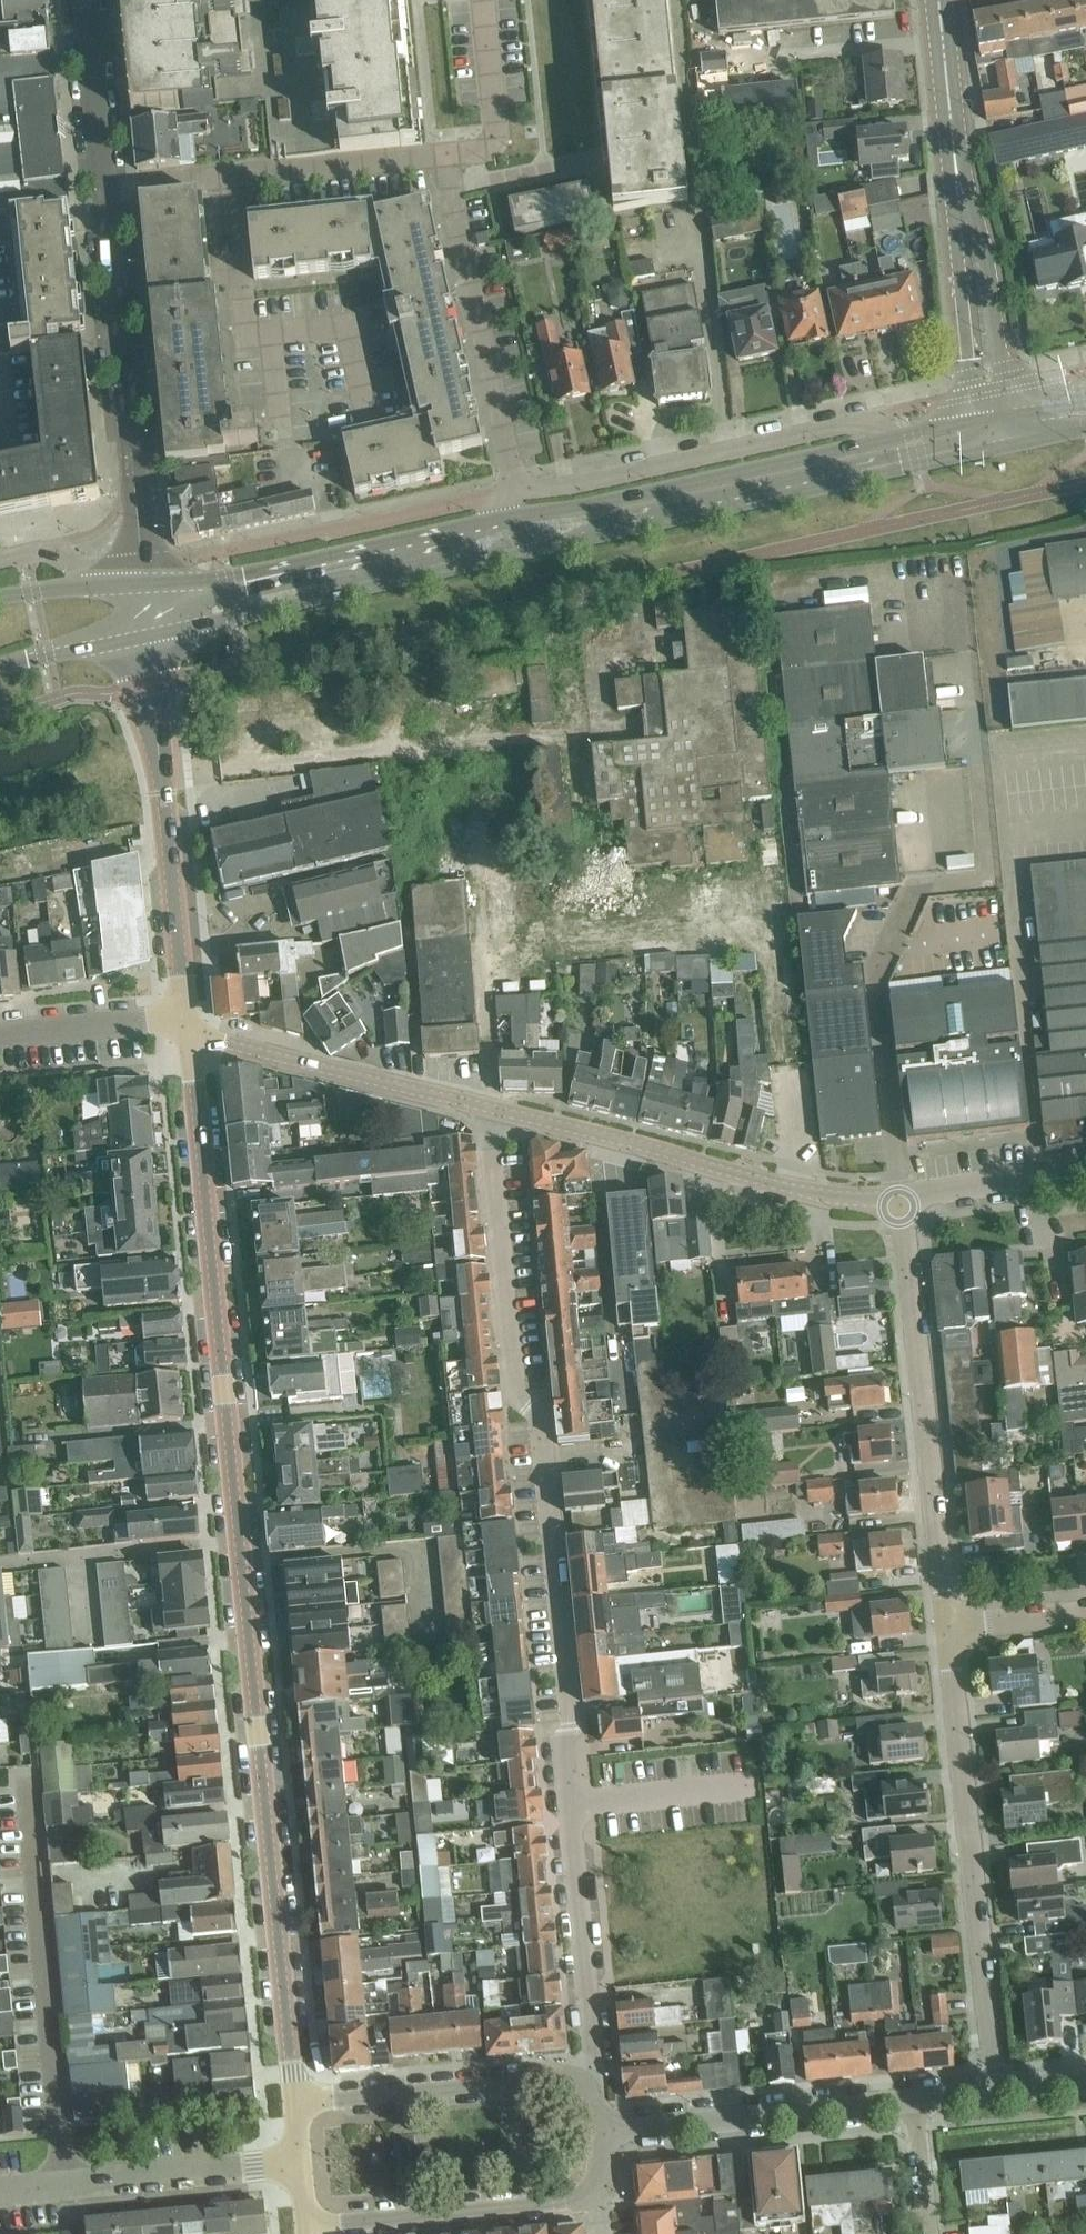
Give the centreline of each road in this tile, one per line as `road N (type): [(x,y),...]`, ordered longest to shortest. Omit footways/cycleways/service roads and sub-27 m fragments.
road 1 (residential): [(294,2103),(188,1034)]
road 2 (residential): [(576,2081),(592,2054),(563,1740),(571,1717),(540,1417),(515,1395),(489,1134),(494,1109)]
road 3 (residential): [(513,495),(447,154),(104,187)]
road 4 (residential): [(996,2090),(947,1626)]
road 5 (secondary): [(527,552),(976,446)]
road 6 (residential): [(947,1626),(900,1197)]
road 7 (residential): [(900,1197),(780,1185),(494,1109)]
road 8 (residential): [(903,436),(849,426),(513,495)]
road 9 (secondary): [(903,436),(514,514)]
road 10 (secondary): [(148,638),(527,552)]
road 11 (residential): [(186,1016),(148,638)]
road 12 (secondary): [(514,514),(245,582),(143,584)]
road 13 (residential): [(141,560),(104,187)]
road 14 (residential): [(913,2099),(596,2132)]
road 15 (residential): [(494,1109),(188,1034)]
road 16 (residential): [(0,2191),(300,2161)]
road 17 (residential): [(307,2226),(590,2194)]
road 18 (residential): [(576,2081),(294,2103)]
road 19 (secondary): [(954,146),(949,183),(972,421)]
road 20 (secondary): [(1011,414),(990,266),(954,146)]
road 21 (residential): [(104,187),(84,0)]
road 22 (residential): [(900,1197),(1085,1170)]
road 23 (residential): [(0,1034),(186,1016)]
road 24 (secondary): [(0,669),(148,638)]
road 25 (secondary): [(954,146),(938,0)]
road 26 (secondary): [(143,584),(0,597)]
road 27 (residential): [(141,560),(0,558)]
road 28 (residential): [(947,1626),(1085,1612)]
road 29 (residential): [(913,2099),(927,2233)]

